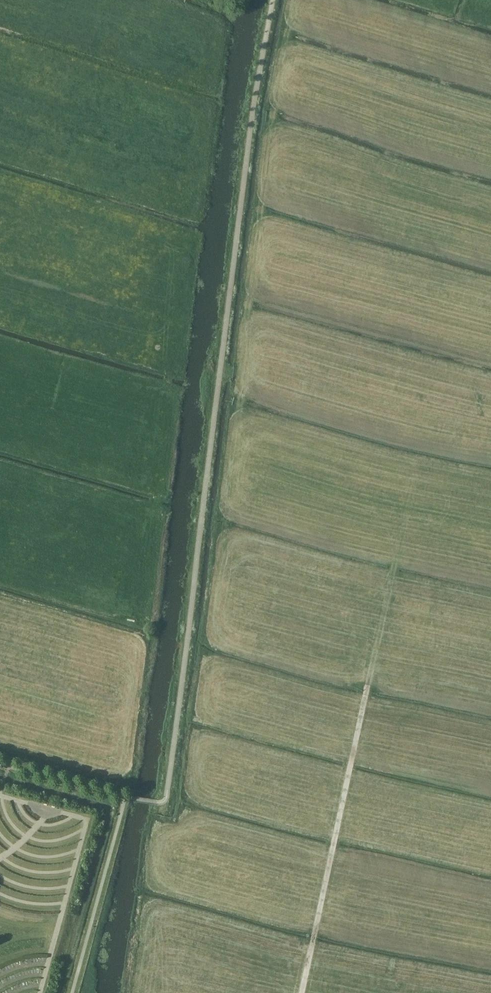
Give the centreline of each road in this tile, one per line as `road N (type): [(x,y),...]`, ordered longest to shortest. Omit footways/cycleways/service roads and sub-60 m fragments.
road 1 (track): [(397,558),(303,992)]

